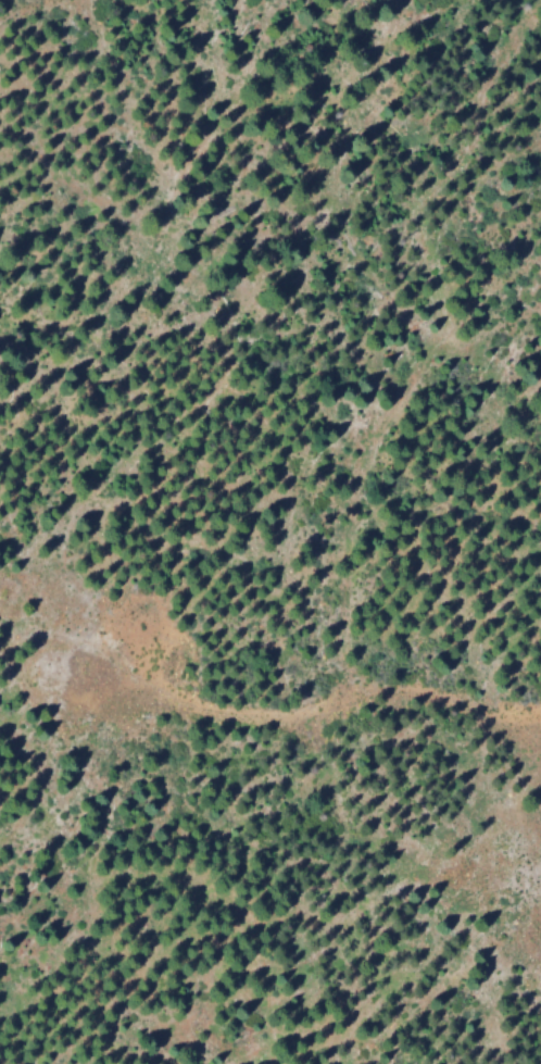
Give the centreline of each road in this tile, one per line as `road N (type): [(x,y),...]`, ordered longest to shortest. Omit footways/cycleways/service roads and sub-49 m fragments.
road 1 (track): [(101,647),(161,686),(270,718),(377,689),(448,696),(491,714),(540,771)]

